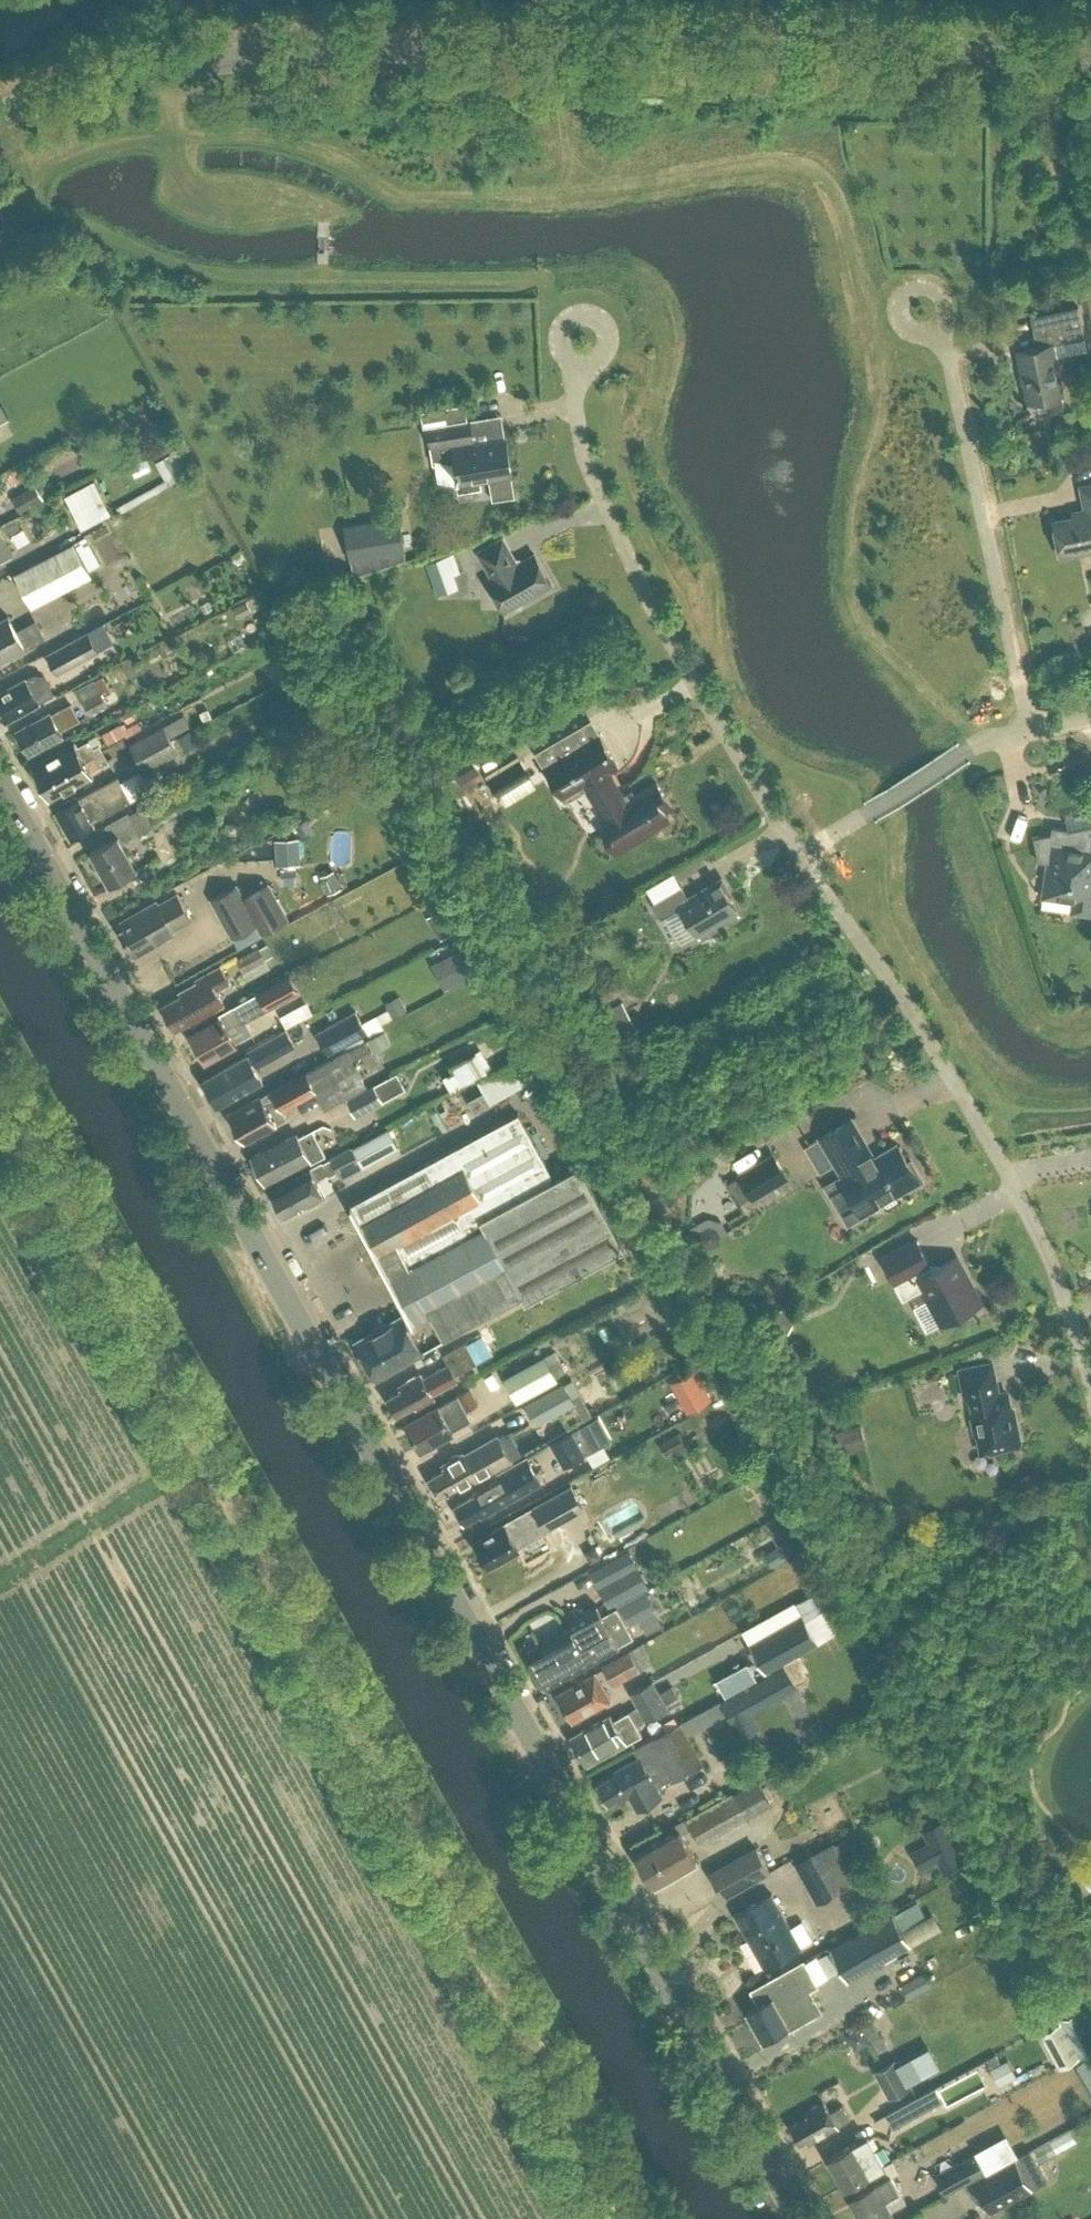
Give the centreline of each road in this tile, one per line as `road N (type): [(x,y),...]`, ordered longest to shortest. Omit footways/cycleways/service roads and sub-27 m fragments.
road 1 (secondary): [(800,2218),(0,780)]
road 2 (unclassified): [(629,2218),(0,1086)]
road 3 (unclassified): [(0,113),(114,78),(254,54),(362,47),(1090,52)]
road 4 (residential): [(1090,1389),(1020,1196),(907,1006),(797,855)]
road 5 (residential): [(797,855),(684,666),(590,475),(578,427),(584,342)]
road 6 (residential): [(923,309),(954,377),(1031,728)]
road 7 (residential): [(797,855),(964,752),(1031,728)]

